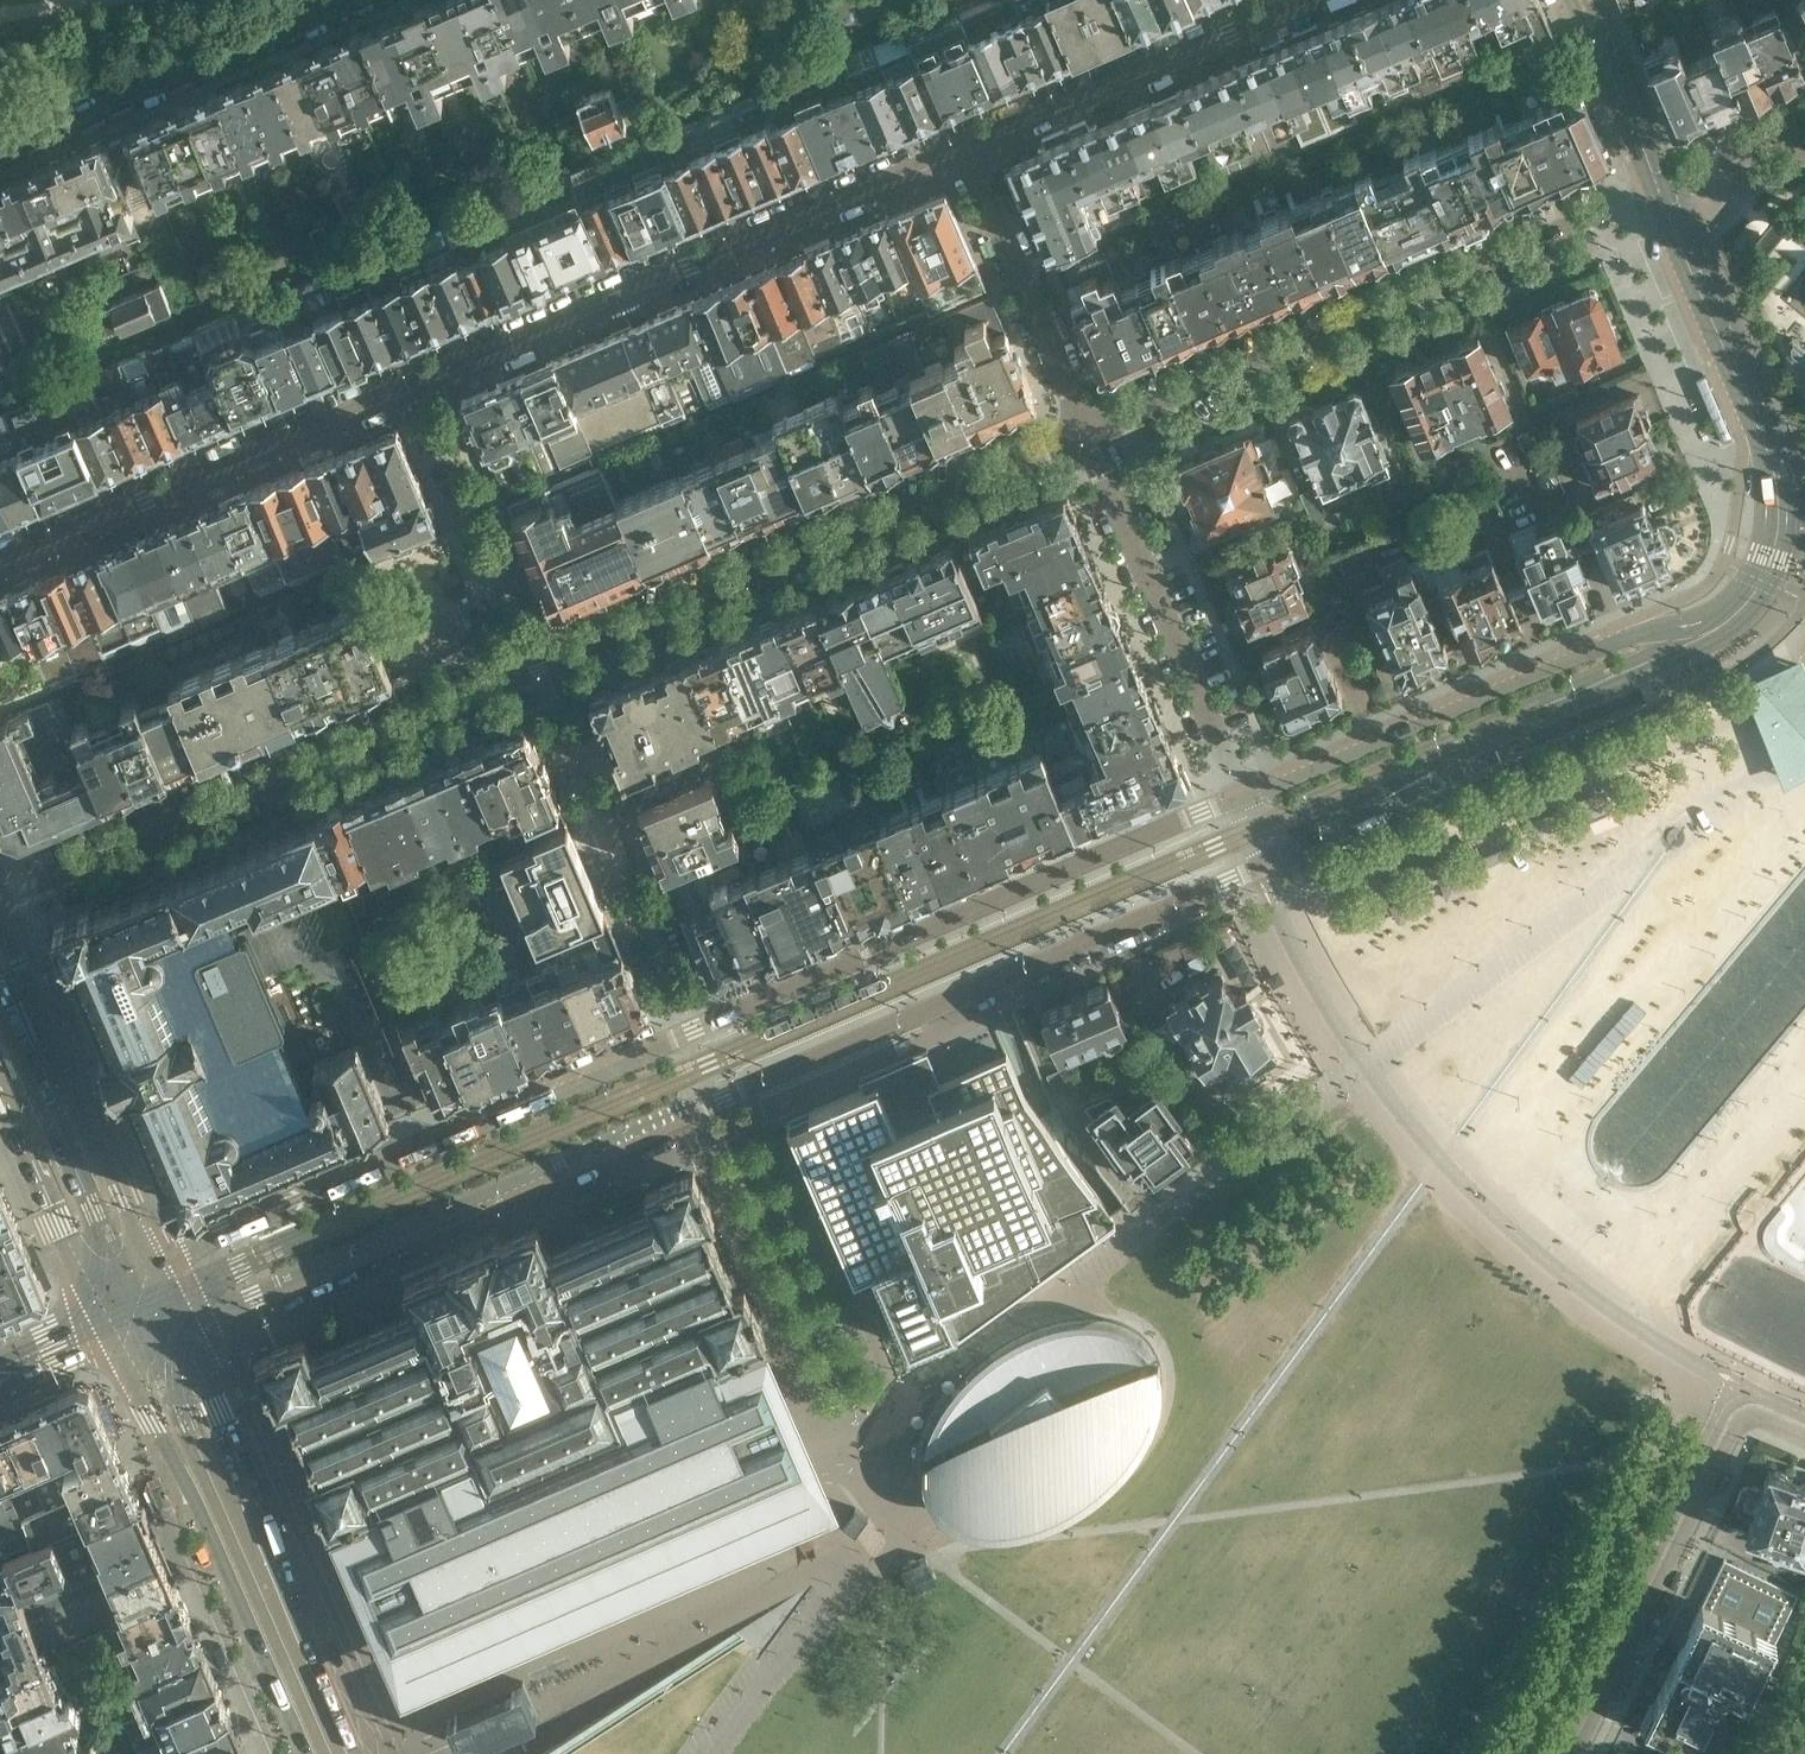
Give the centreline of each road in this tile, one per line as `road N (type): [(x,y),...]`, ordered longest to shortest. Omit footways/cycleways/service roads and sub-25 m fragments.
road 1 (residential): [(182,1331),(1257,864),(1245,799)]
road 2 (residential): [(1245,799),(155,1267)]
road 3 (residential): [(0,899),(1090,440)]
road 4 (residential): [(964,148),(0,561)]
road 5 (residential): [(1657,184),(1776,476),(1776,544),(1755,591),(1698,640),(1653,629),(1245,799)]
road 6 (residential): [(1090,440),(1657,184)]
road 7 (tertiary): [(109,1320),(195,1490),(304,1753)]
road 8 (tertiary): [(359,1753),(182,1331)]
road 9 (residential): [(1576,1753),(1745,1420),(1804,1434)]
road 10 (residential): [(0,154),(372,0)]
road 11 (residential): [(1245,799),(1090,440)]
road 12 (tertiary): [(155,1267),(0,922)]
road 13 (residential): [(1311,0),(964,148)]
road 14 (residential): [(1090,440),(964,148)]
road 15 (tertiary): [(0,1071),(109,1320)]
road 16 (residential): [(1569,0),(1635,153),(1657,184)]
road 17 (residential): [(1657,184),(1654,145),(1593,0)]
road 18 (residential): [(1804,126),(1657,184)]

